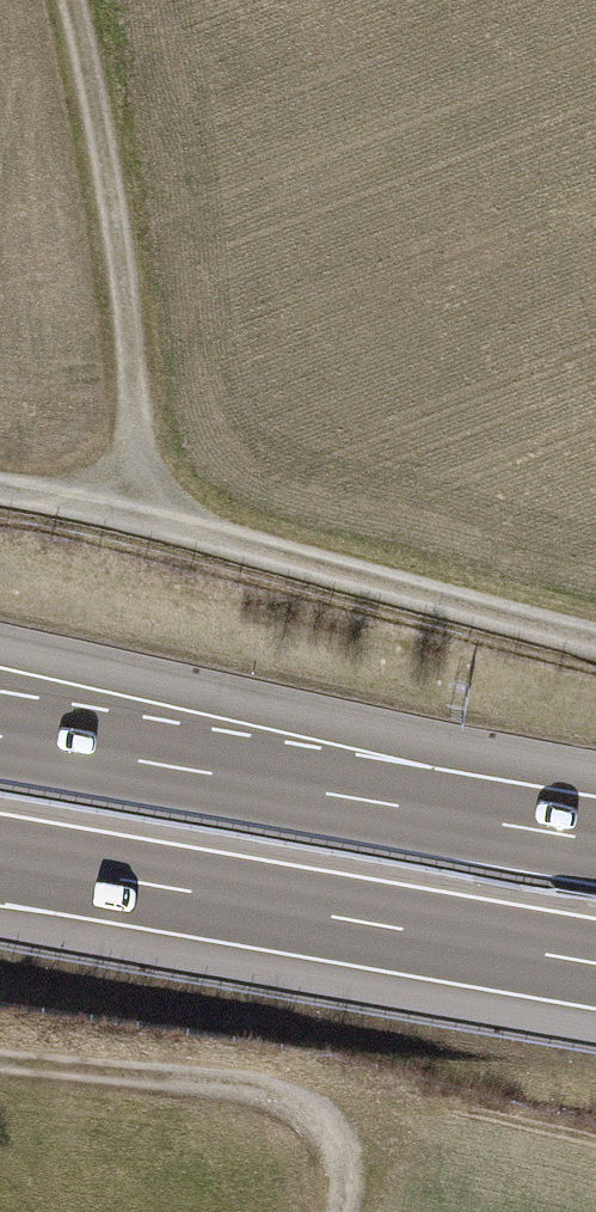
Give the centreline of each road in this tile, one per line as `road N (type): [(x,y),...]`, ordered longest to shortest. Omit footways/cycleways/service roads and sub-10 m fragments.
road 1 (motorway): [(595,840),(0,735)]
road 2 (motorway): [(0,858),(595,962)]
road 3 (track): [(139,522),(121,272),(74,0)]
road 4 (track): [(139,522),(595,642)]
road 5 (track): [(338,1211),(358,1175),(345,1122),(192,1084),(0,1066)]
road 6 (track): [(0,498),(139,522)]

